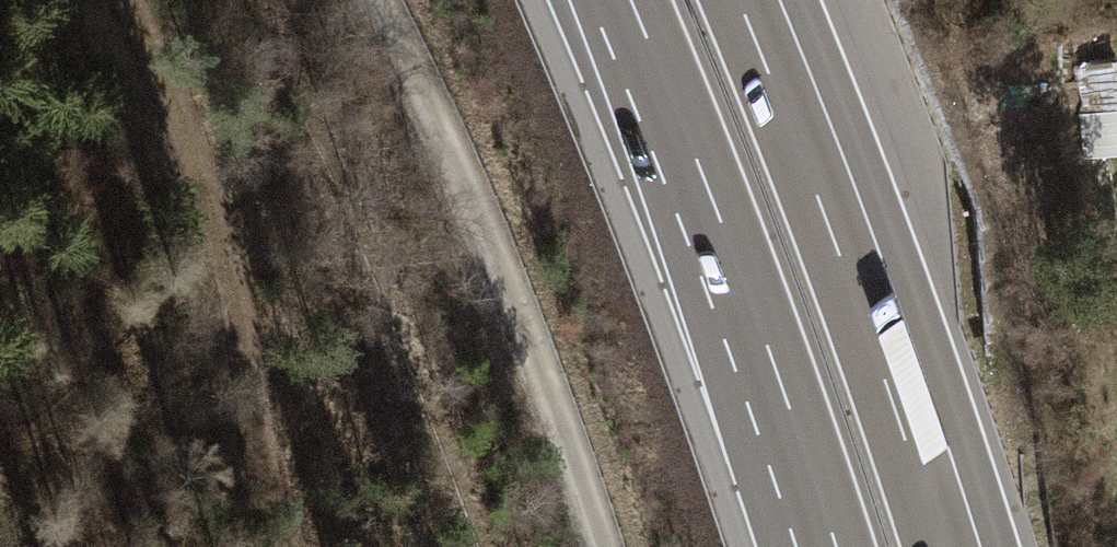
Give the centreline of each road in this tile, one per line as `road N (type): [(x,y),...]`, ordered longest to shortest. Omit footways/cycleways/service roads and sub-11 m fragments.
road 1 (track): [(378,0),(488,239),(602,546)]
road 2 (motorway): [(609,0),(718,268),(815,546)]
road 3 (motorway): [(960,546),(846,220),(758,0)]
road 4 (track): [(132,0),(222,241),(256,434),(287,546)]

